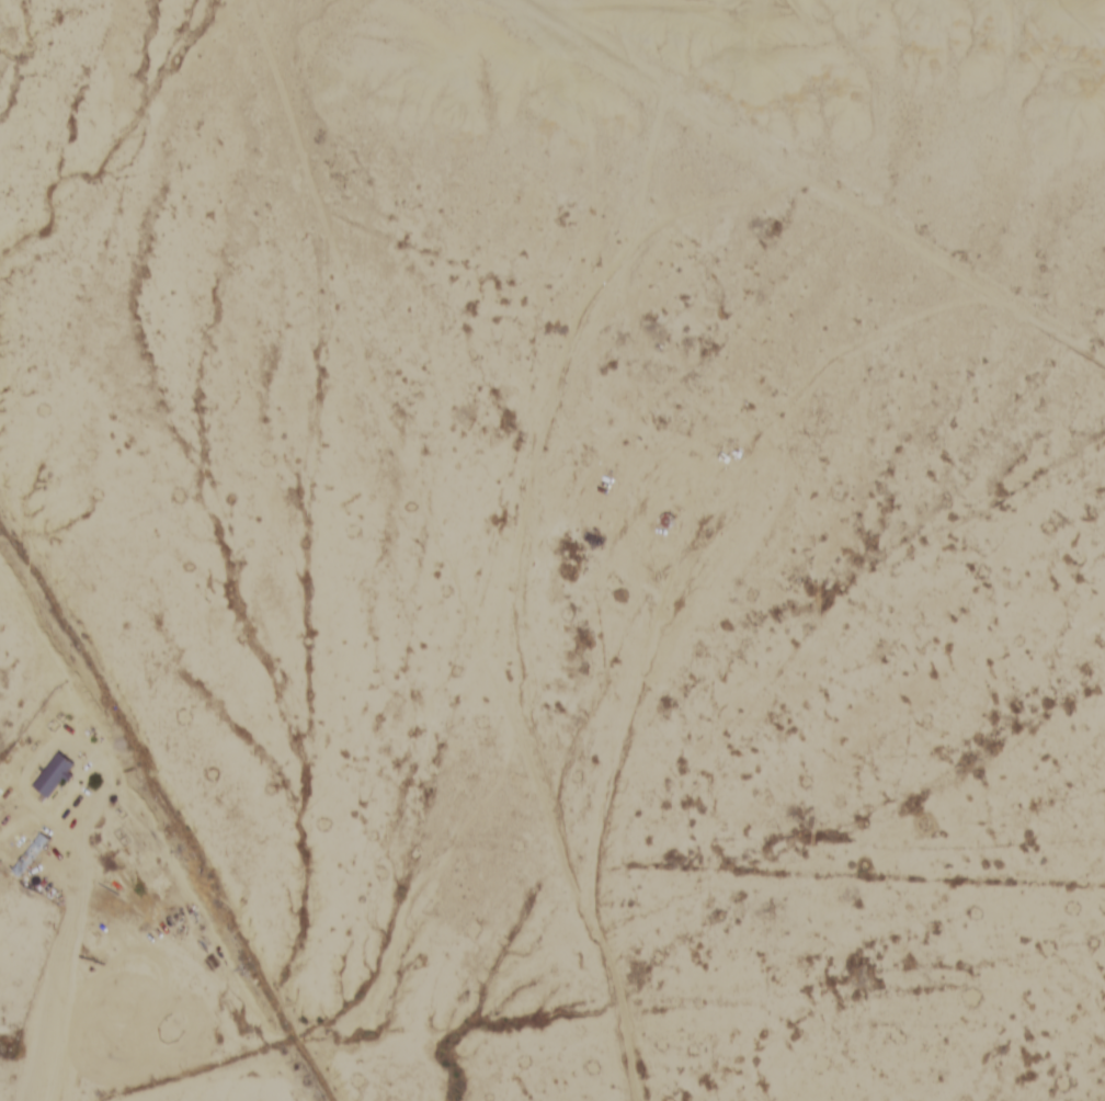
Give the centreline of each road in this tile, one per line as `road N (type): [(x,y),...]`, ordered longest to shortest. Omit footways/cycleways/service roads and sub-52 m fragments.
road 1 (track): [(1104,362),(807,183),(533,0)]

